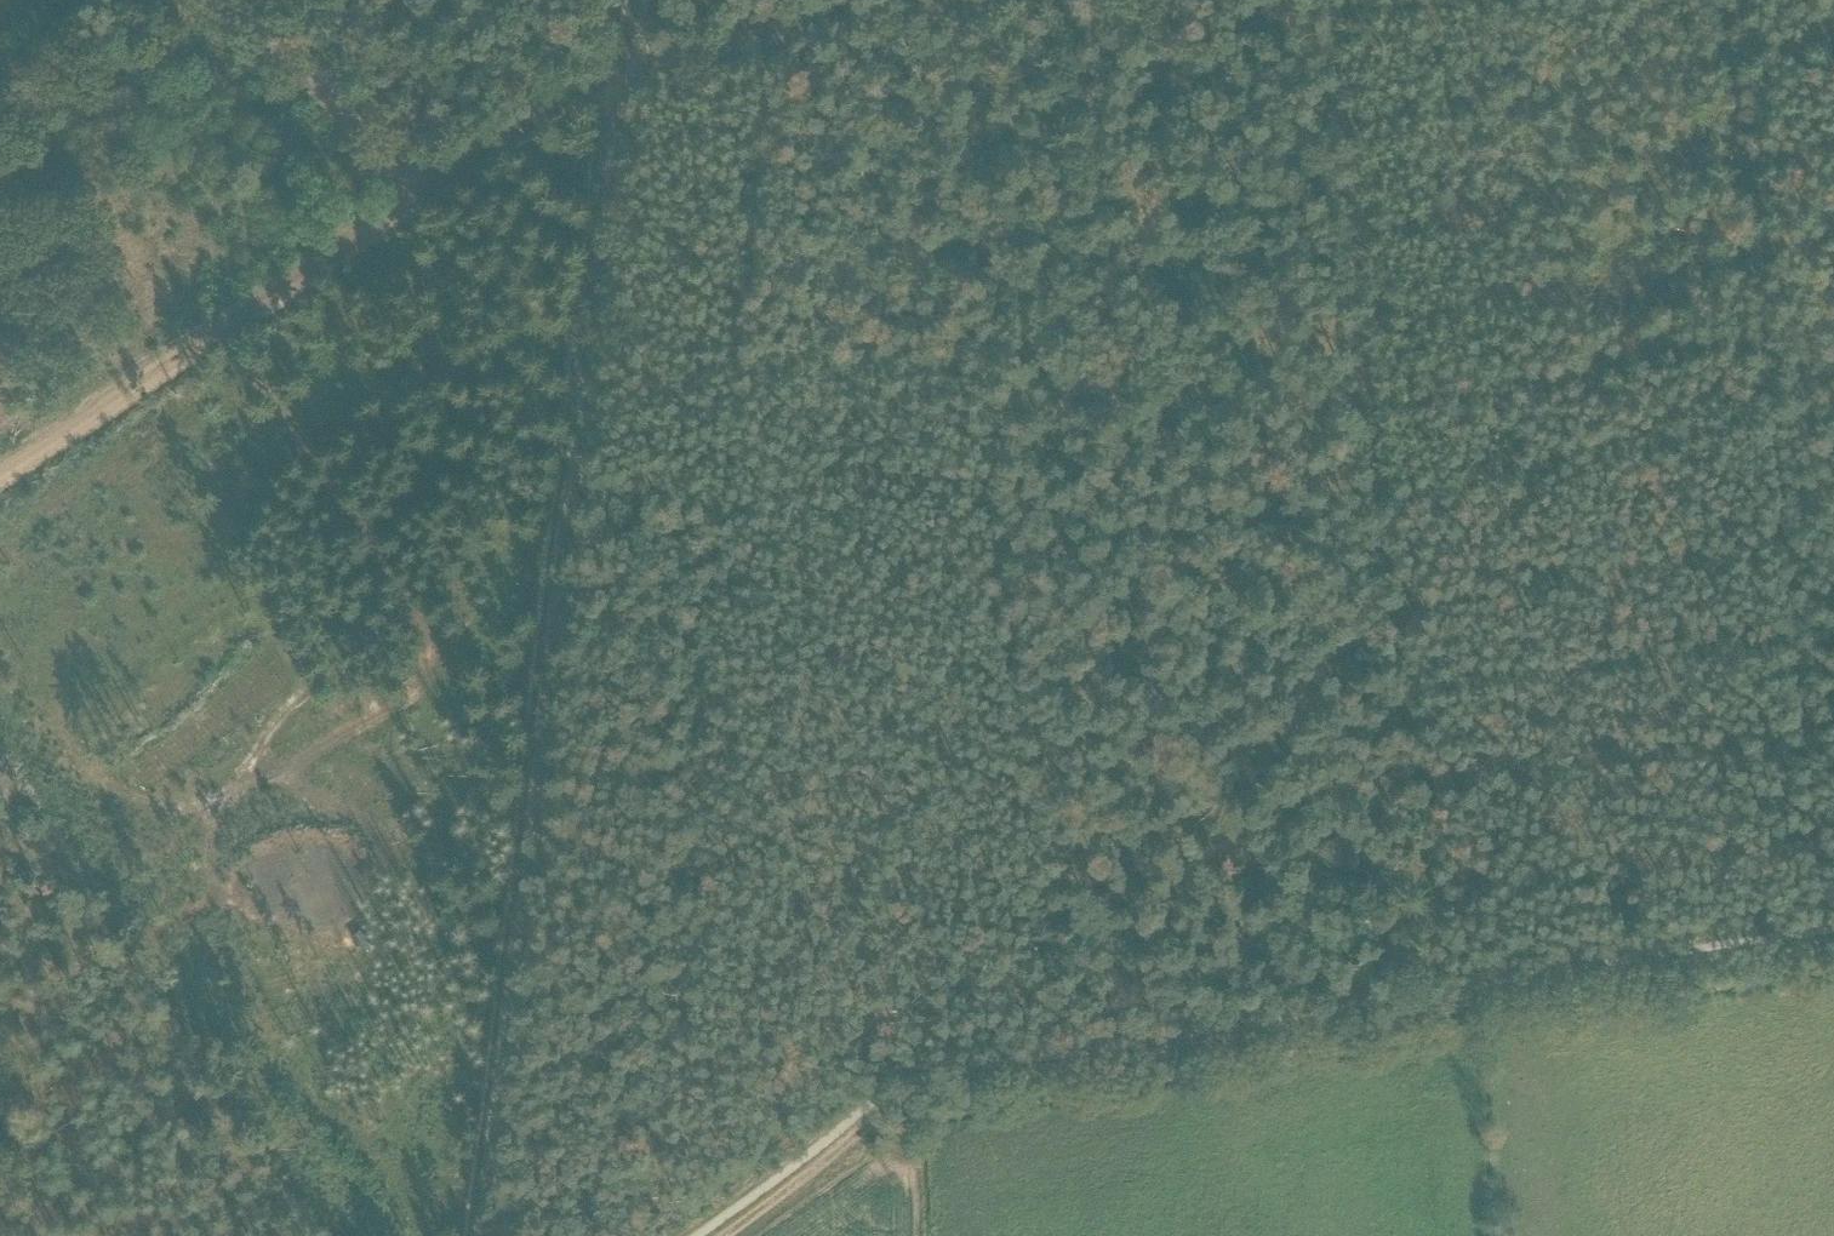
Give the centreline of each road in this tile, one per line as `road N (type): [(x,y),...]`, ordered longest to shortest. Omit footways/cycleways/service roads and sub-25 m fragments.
road 1 (track): [(1833,939),(1362,1020),(987,1073),(874,1124),(722,1235)]
road 2 (track): [(1714,0),(1817,942)]
road 3 (track): [(410,197),(0,464)]
road 4 (track): [(628,63),(975,0)]
road 5 (track): [(207,0),(410,197)]
road 6 (track): [(628,63),(410,197)]

